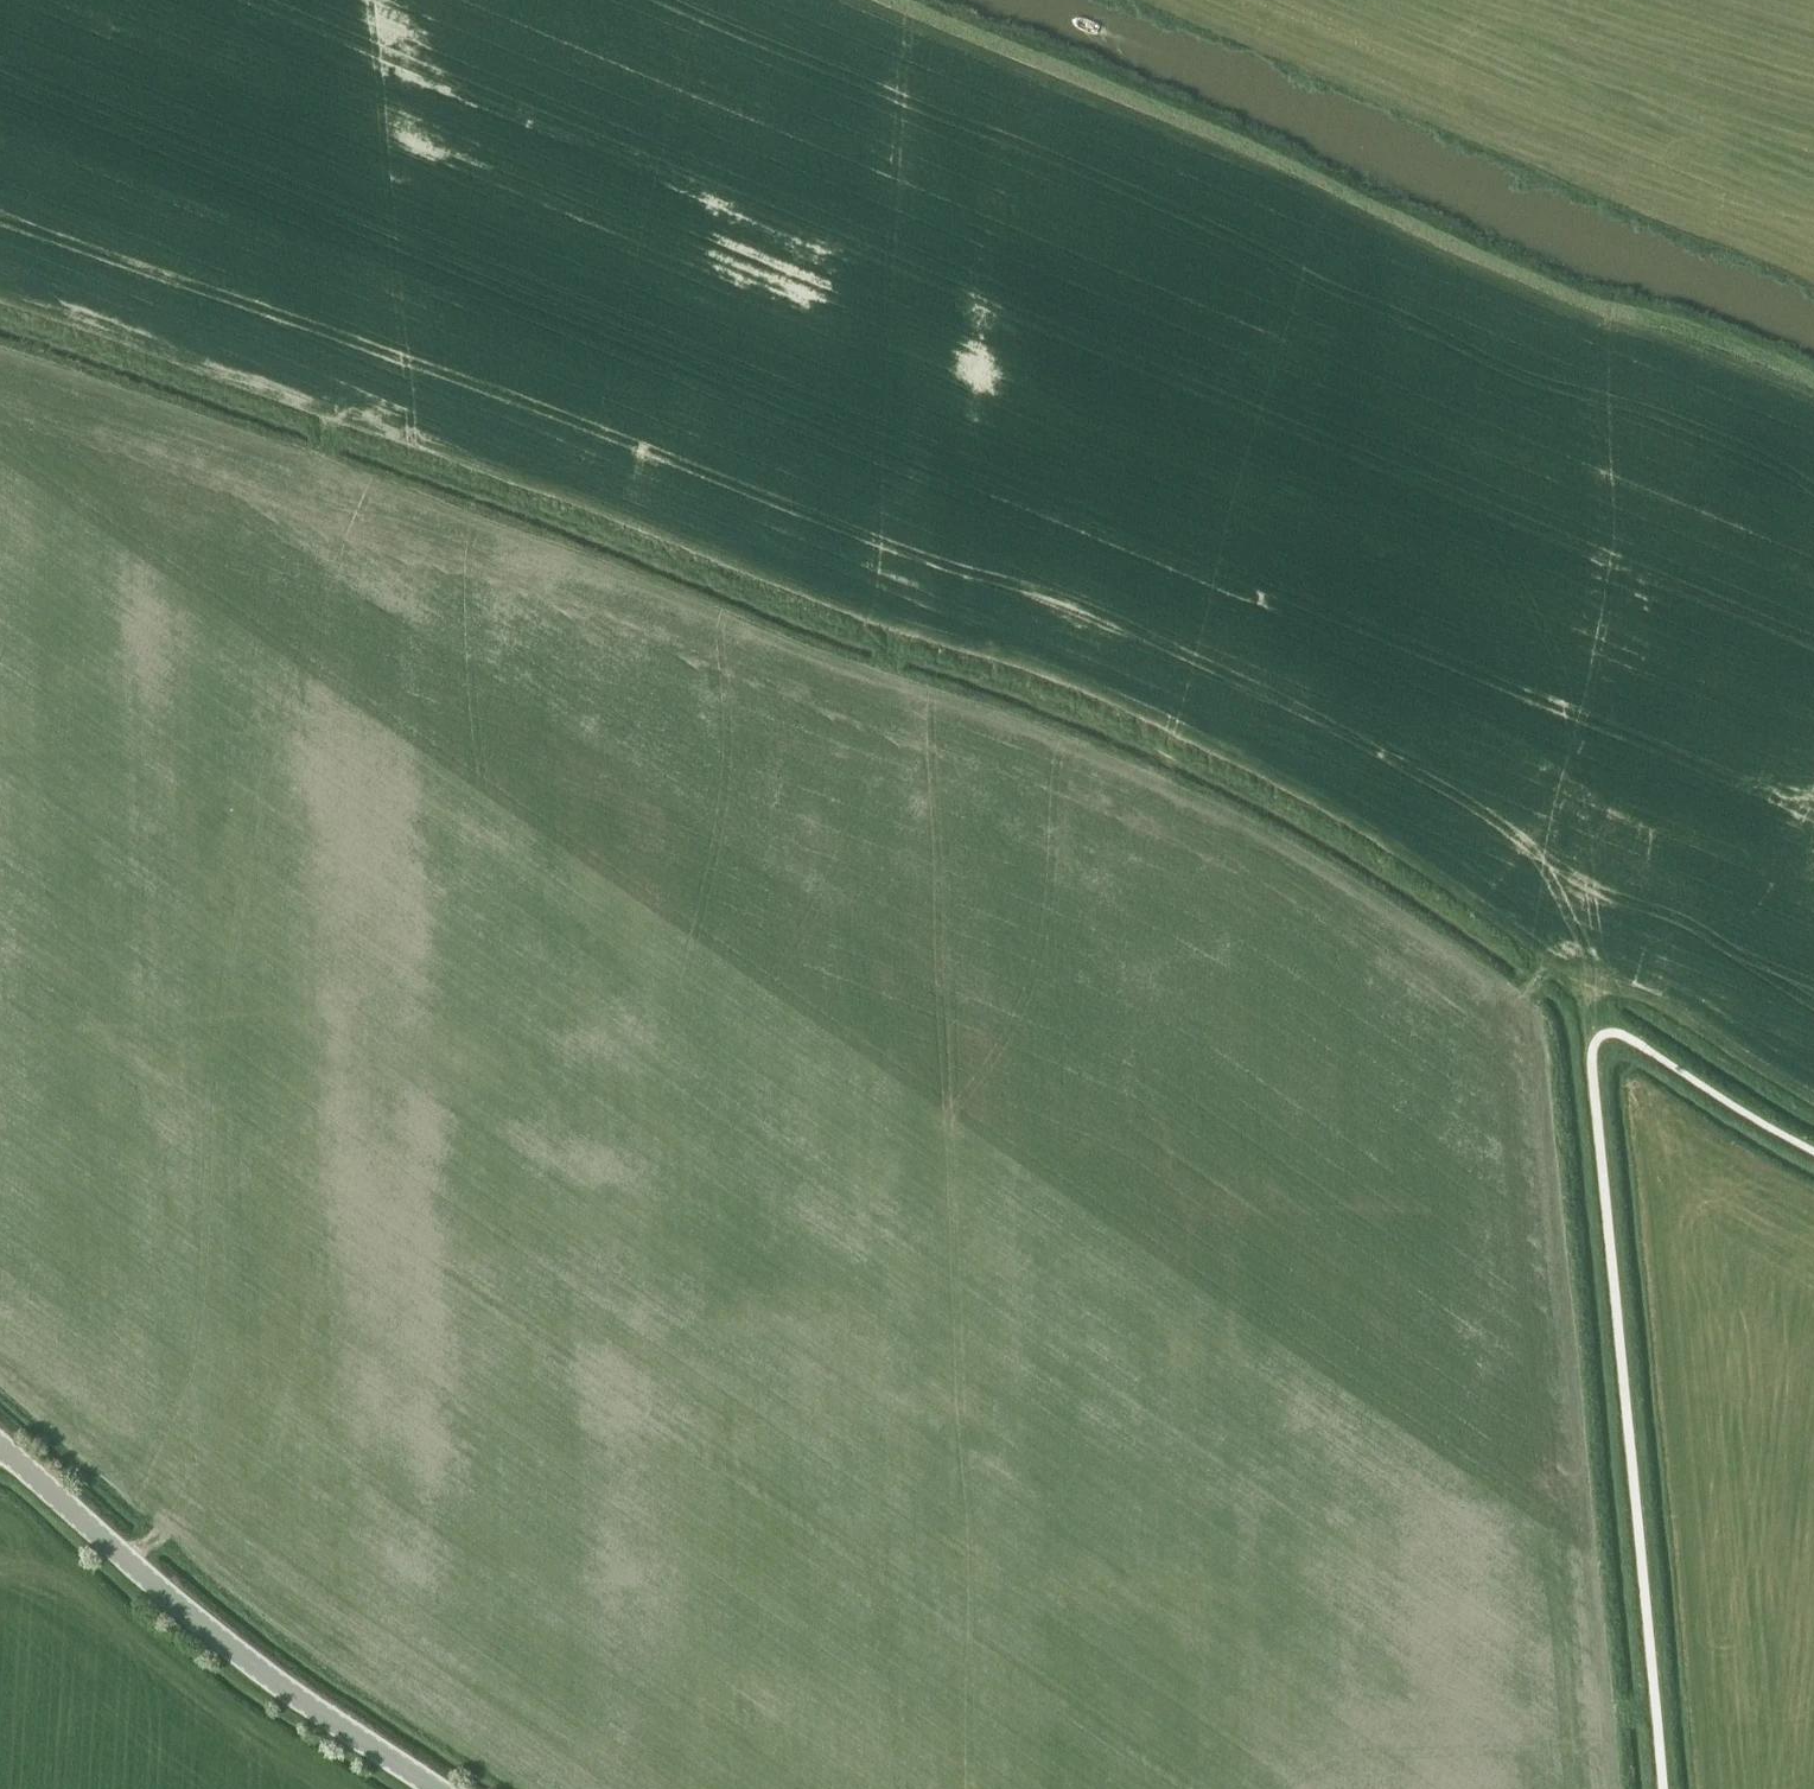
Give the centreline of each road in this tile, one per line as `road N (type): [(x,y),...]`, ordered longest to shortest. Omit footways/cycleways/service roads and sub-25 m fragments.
road 1 (tertiary): [(440,1788),(250,1664),(0,1446)]

